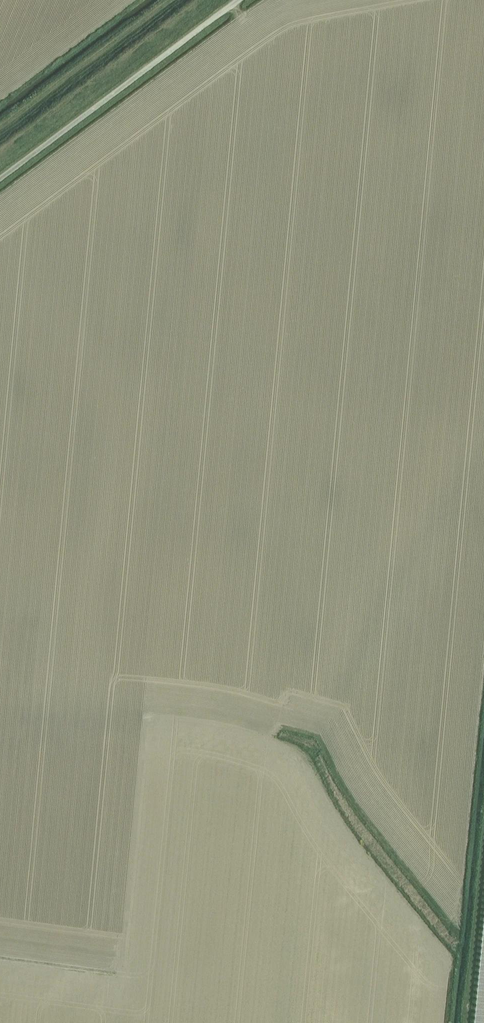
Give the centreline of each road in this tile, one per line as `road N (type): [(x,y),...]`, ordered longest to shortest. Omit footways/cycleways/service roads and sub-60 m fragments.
road 1 (unclassified): [(0,179),(240,0)]
road 2 (track): [(467,1022),(483,840)]

